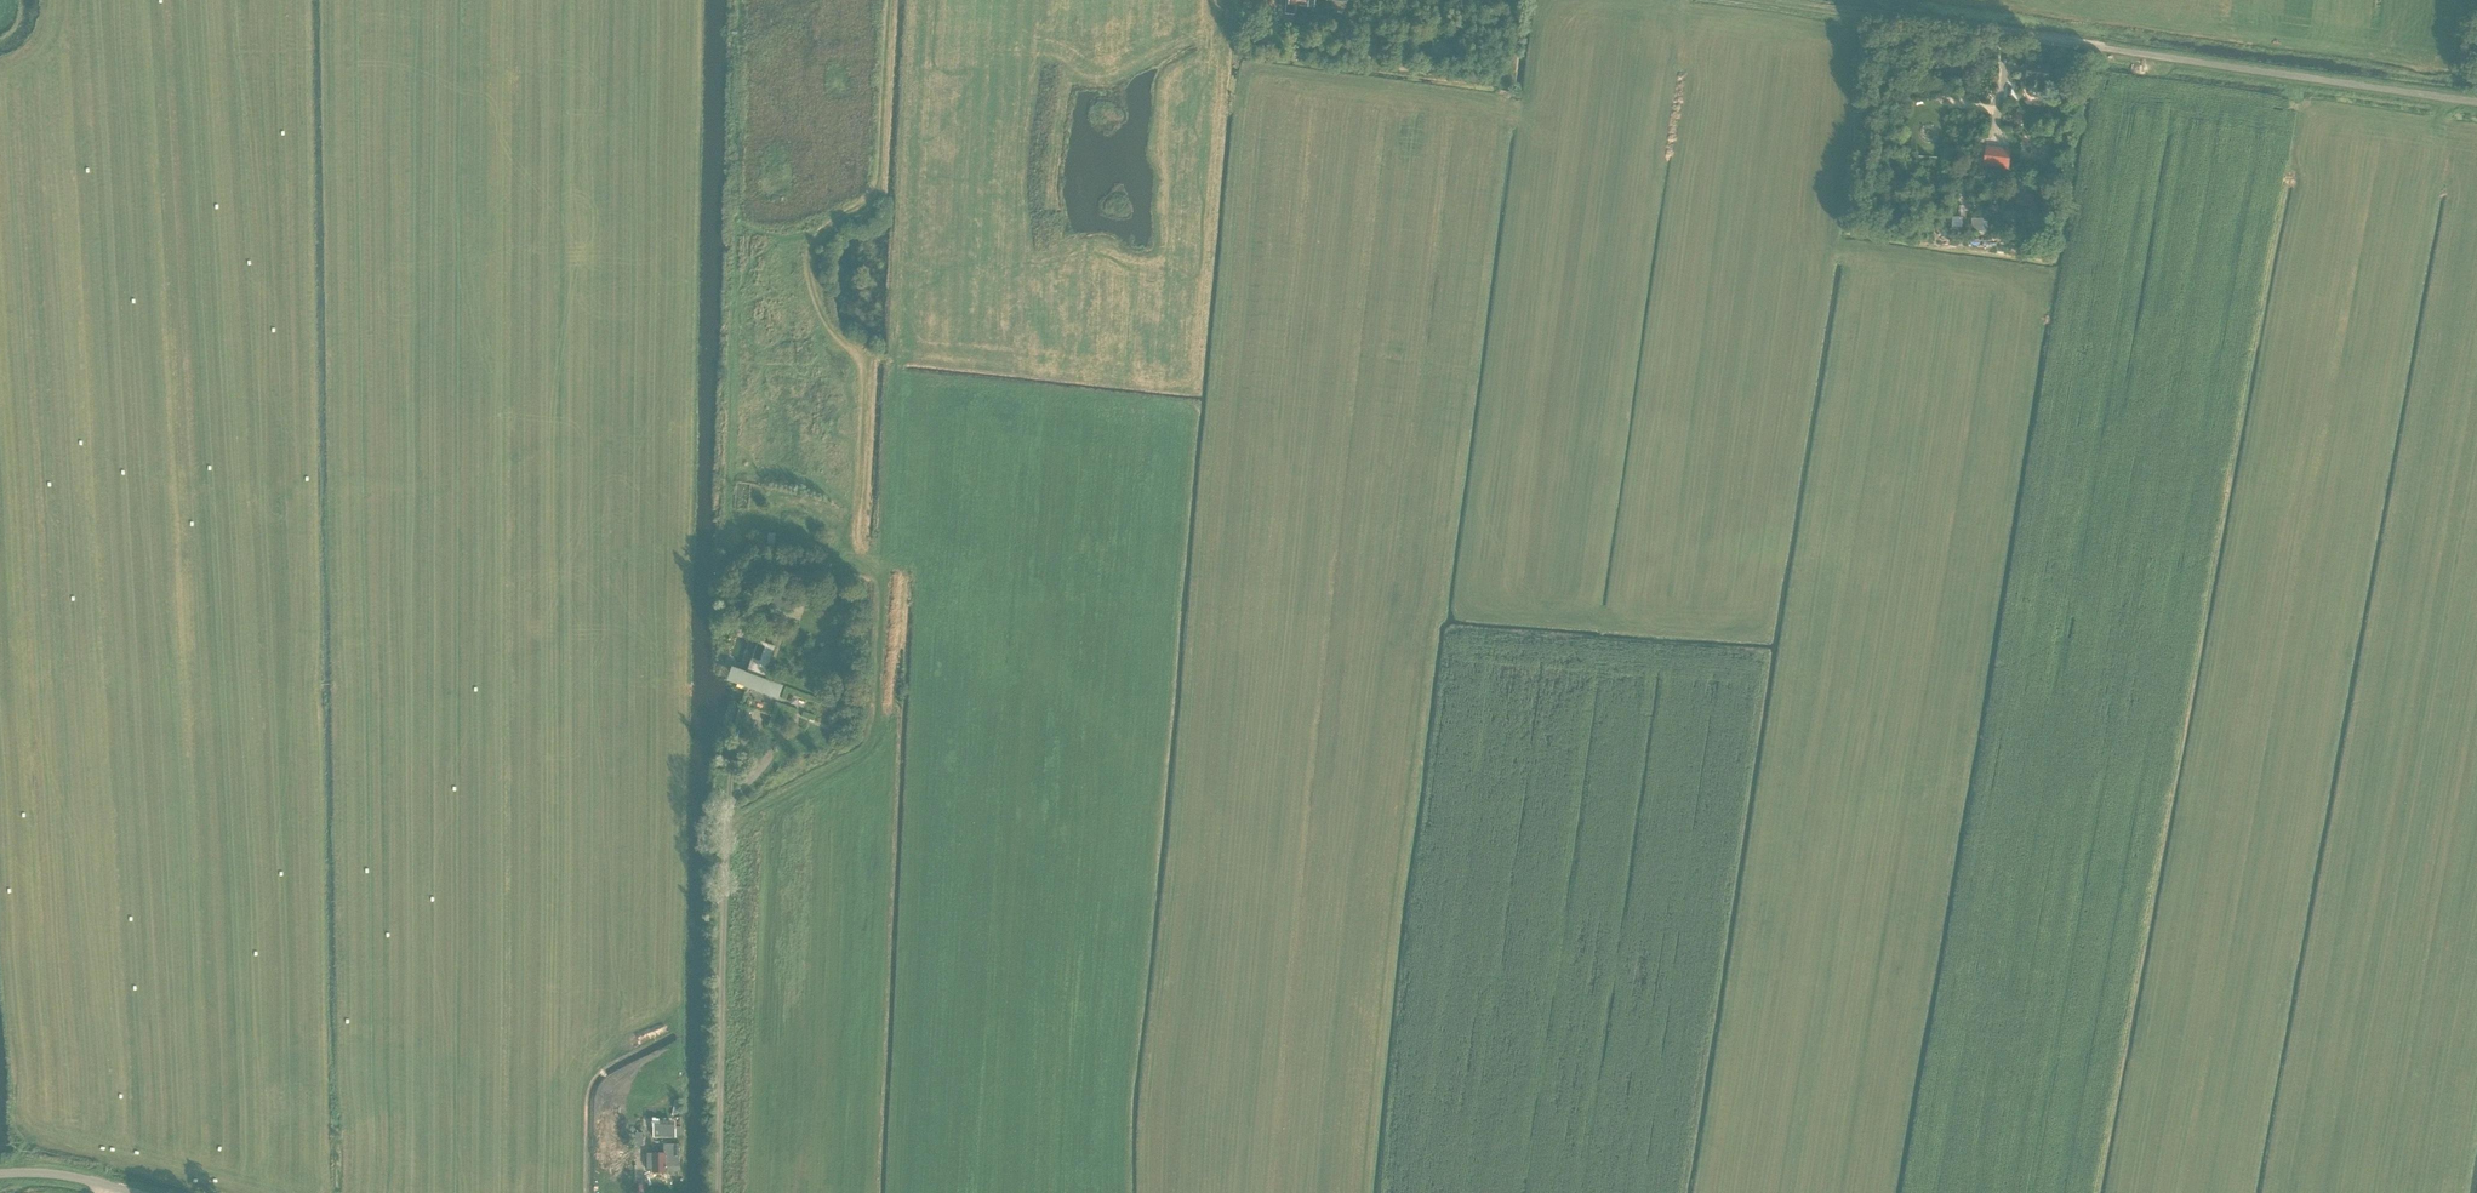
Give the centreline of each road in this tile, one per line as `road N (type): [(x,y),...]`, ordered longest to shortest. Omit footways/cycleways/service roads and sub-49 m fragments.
road 1 (unclassified): [(2476,104),(1724,0)]
road 2 (track): [(716,1192),(724,822),(738,750),(746,738),(763,738)]
road 3 (unclassified): [(130,1192),(63,1177),(0,1177)]

